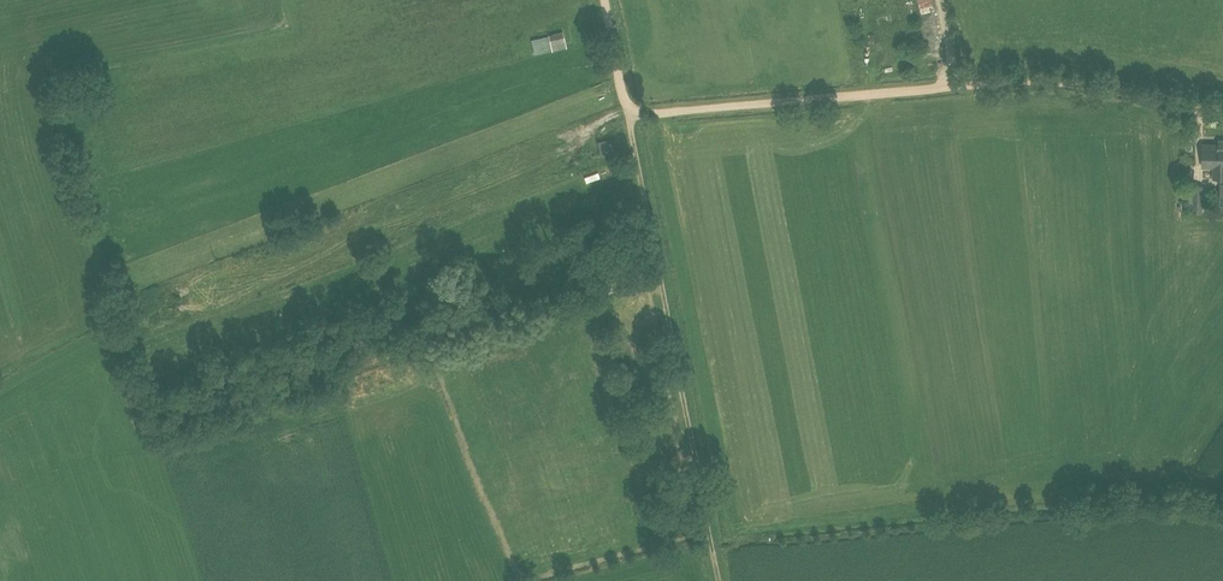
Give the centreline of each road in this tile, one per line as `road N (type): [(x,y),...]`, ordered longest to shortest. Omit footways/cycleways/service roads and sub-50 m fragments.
road 1 (track): [(628,115),(1028,77),(1219,109)]
road 2 (track): [(719,580),(606,0)]

